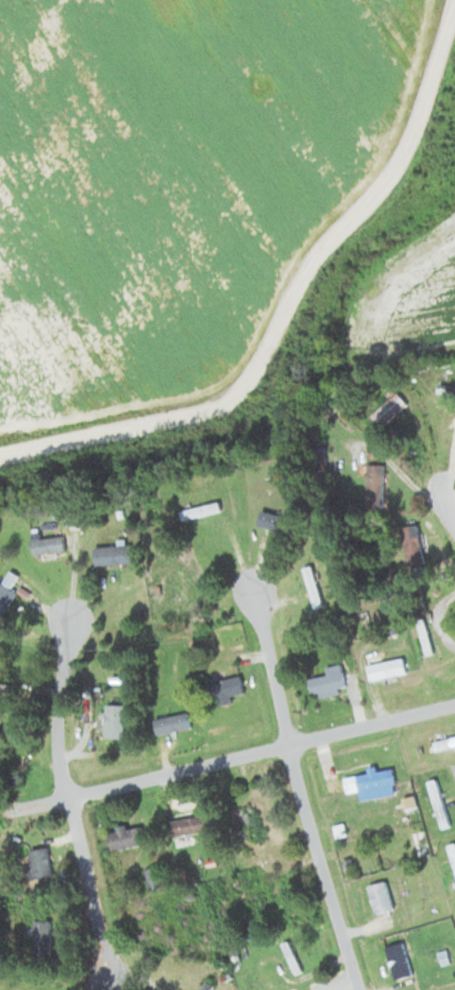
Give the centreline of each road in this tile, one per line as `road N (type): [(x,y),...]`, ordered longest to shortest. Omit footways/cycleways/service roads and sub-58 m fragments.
road 1 (residential): [(11,812),(454,704)]
road 2 (residential): [(361,989),(289,744),(253,586)]
road 3 (residential): [(73,609),(59,797),(74,826),(114,989)]

